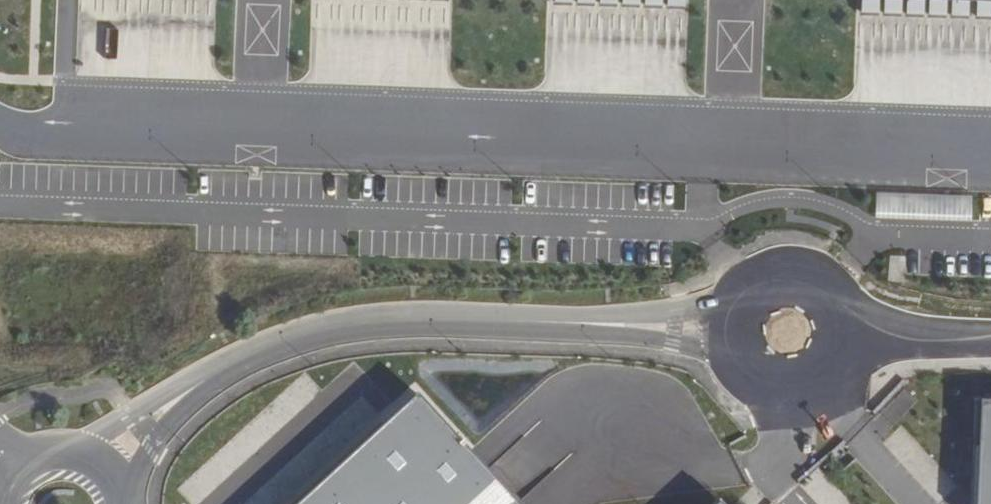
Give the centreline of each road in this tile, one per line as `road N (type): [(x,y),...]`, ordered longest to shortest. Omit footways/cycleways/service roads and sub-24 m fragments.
road 1 (unclassified): [(111,453),(196,385),(339,327),(393,320),(736,323)]
road 2 (unclassified): [(852,325),(833,281),(786,266),(756,280),(736,323)]
road 3 (unclassified): [(736,323),(755,367),(801,382),(842,356),(852,325)]
road 4 (unclassified): [(111,453),(73,439),(33,449),(5,481),(0,503)]
road 5 (unclassified): [(852,325),(990,331)]

